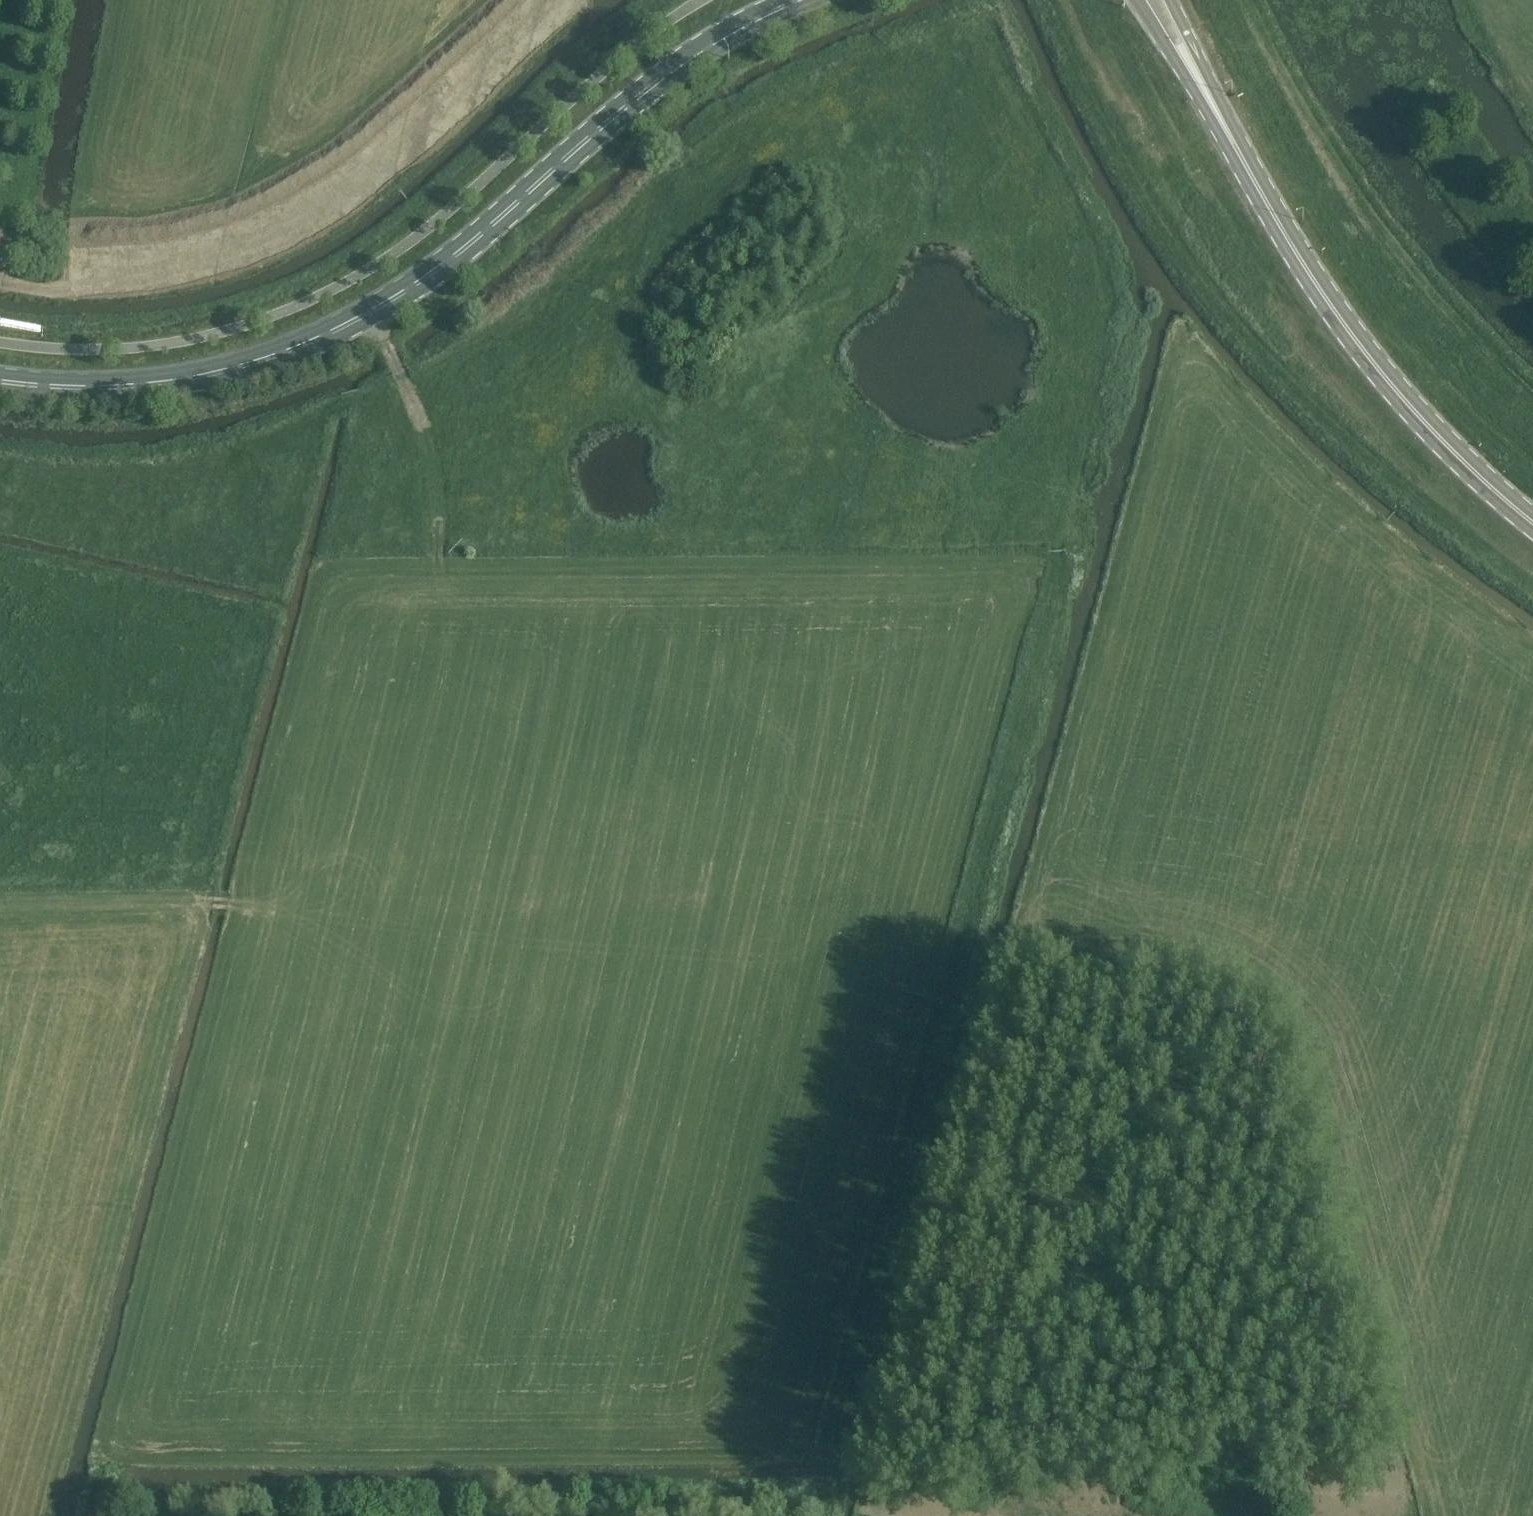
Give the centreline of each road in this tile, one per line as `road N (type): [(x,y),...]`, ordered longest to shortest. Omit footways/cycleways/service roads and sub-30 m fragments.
road 1 (primary): [(0,381),(113,387),(195,376),(275,355),(357,319),(468,244),(693,55),(799,0)]
road 2 (primary): [(1532,523),(1409,412),(1367,357),(1268,211),(1195,76)]

